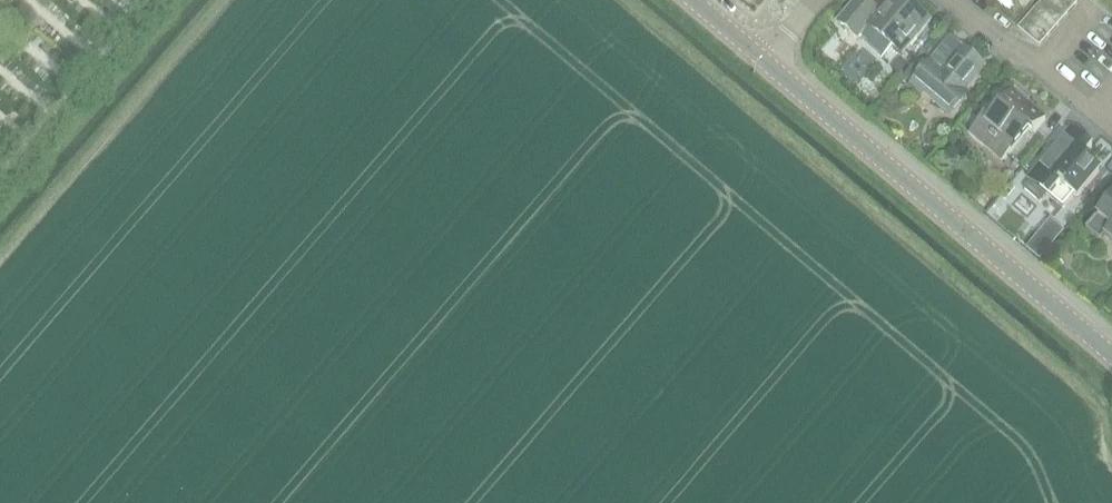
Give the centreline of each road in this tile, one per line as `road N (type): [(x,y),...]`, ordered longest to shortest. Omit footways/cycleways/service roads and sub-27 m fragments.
road 1 (tertiary): [(1111,348),(766,62)]
road 2 (unclassified): [(1111,120),(966,0)]

